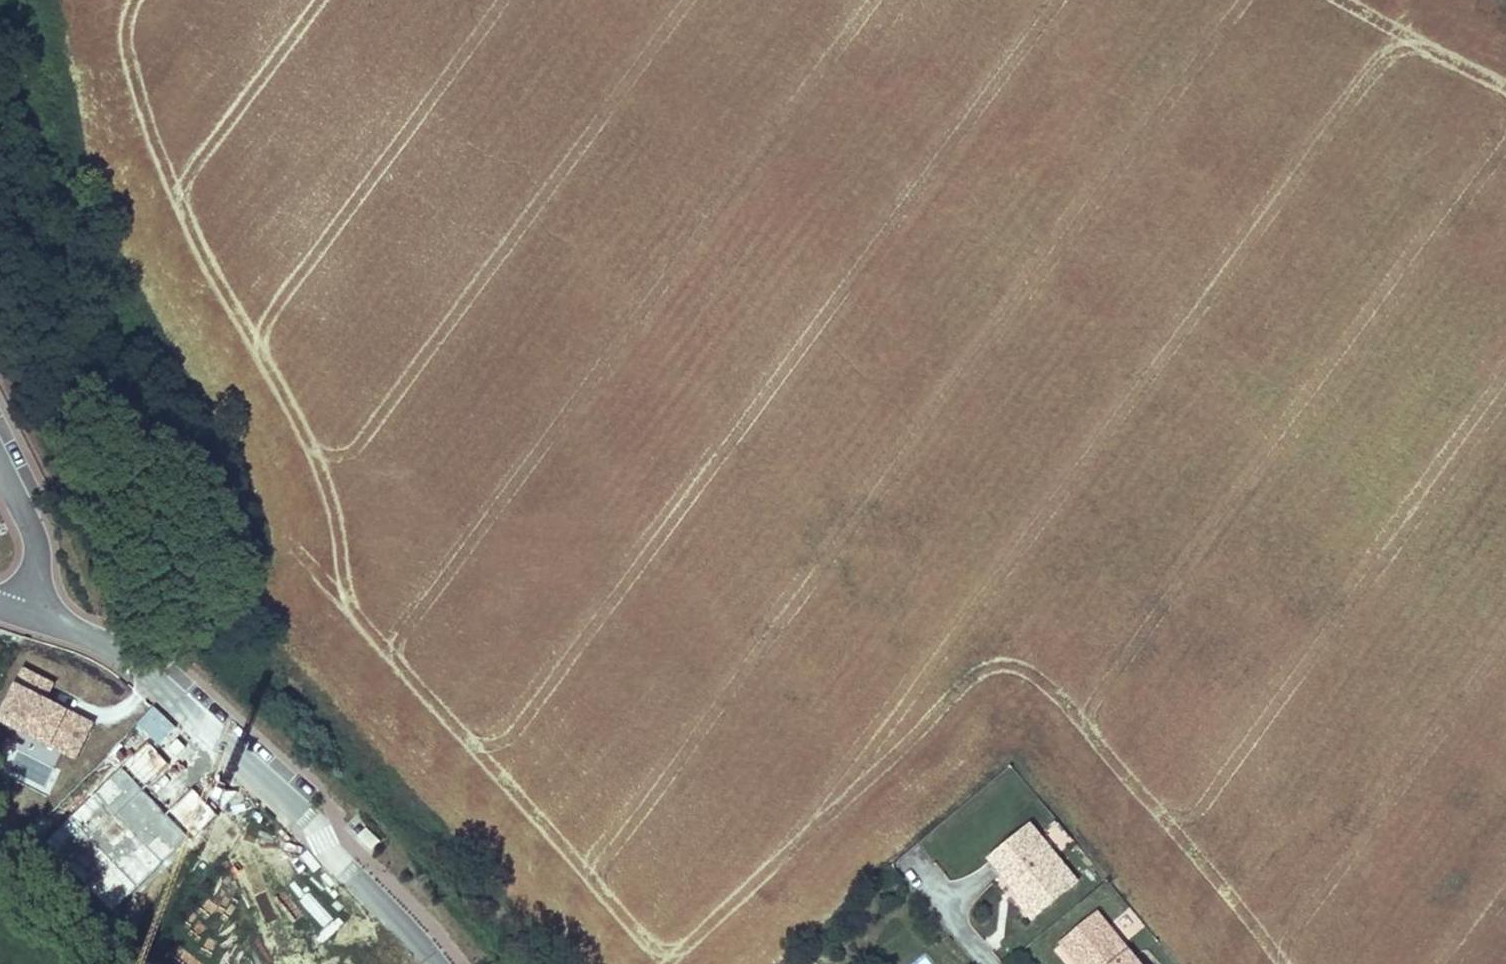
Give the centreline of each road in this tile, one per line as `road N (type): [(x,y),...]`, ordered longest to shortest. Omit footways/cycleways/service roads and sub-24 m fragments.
road 1 (residential): [(433,963),(305,817),(164,693),(95,644),(21,616)]
road 2 (residential): [(0,468),(33,538),(21,616)]

